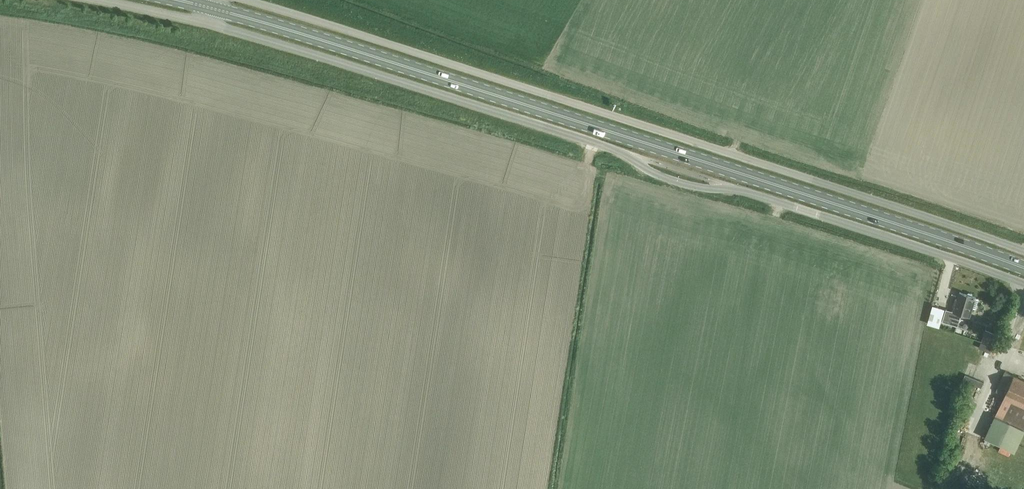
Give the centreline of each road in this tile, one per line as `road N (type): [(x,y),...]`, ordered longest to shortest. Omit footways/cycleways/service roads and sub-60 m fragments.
road 1 (unclassified): [(1023,285),(743,190),(659,177),(616,150),(207,23)]
road 2 (primary): [(1023,271),(212,8)]
road 3 (unclassified): [(240,0),(1023,249)]

